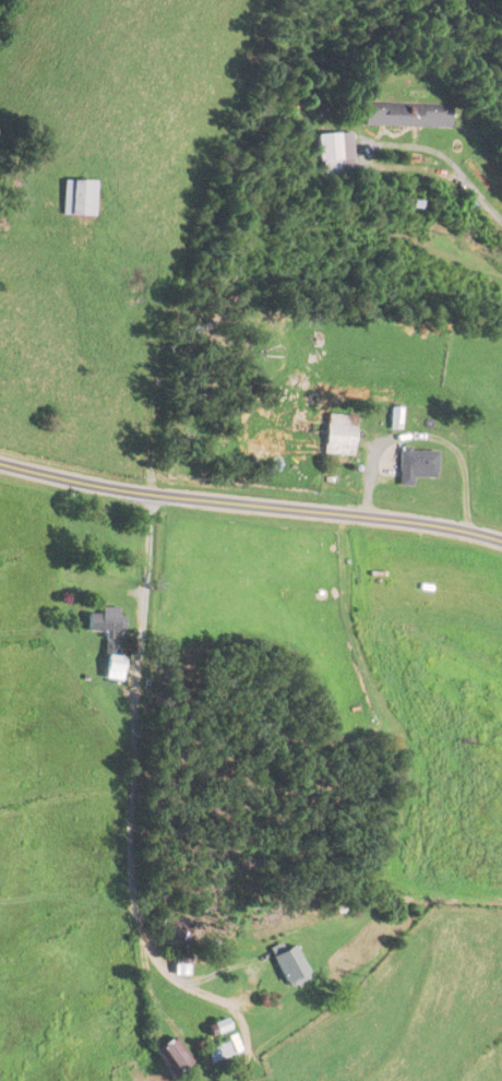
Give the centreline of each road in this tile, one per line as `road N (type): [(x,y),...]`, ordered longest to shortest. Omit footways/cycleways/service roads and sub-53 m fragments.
road 1 (residential): [(152,494),(136,674),(133,904),(166,972),(194,991),(250,1002)]
road 2 (residential): [(501,541),(437,524),(104,487),(0,462)]

